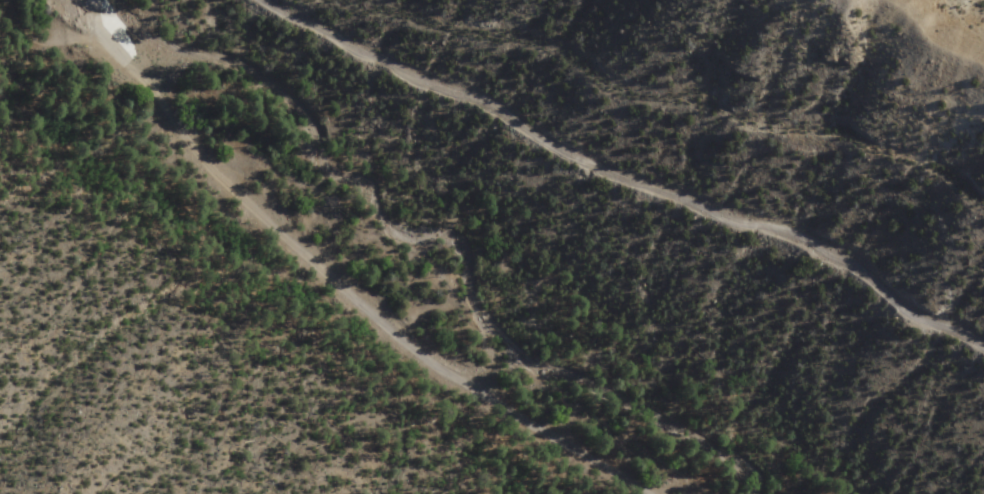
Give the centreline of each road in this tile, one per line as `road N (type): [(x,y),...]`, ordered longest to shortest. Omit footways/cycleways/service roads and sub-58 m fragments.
road 1 (track): [(265,0),(413,75),(501,106),(556,148),(809,241),(932,323),(983,340)]
road 2 (residential): [(105,34),(200,158),(337,285),(644,493)]

